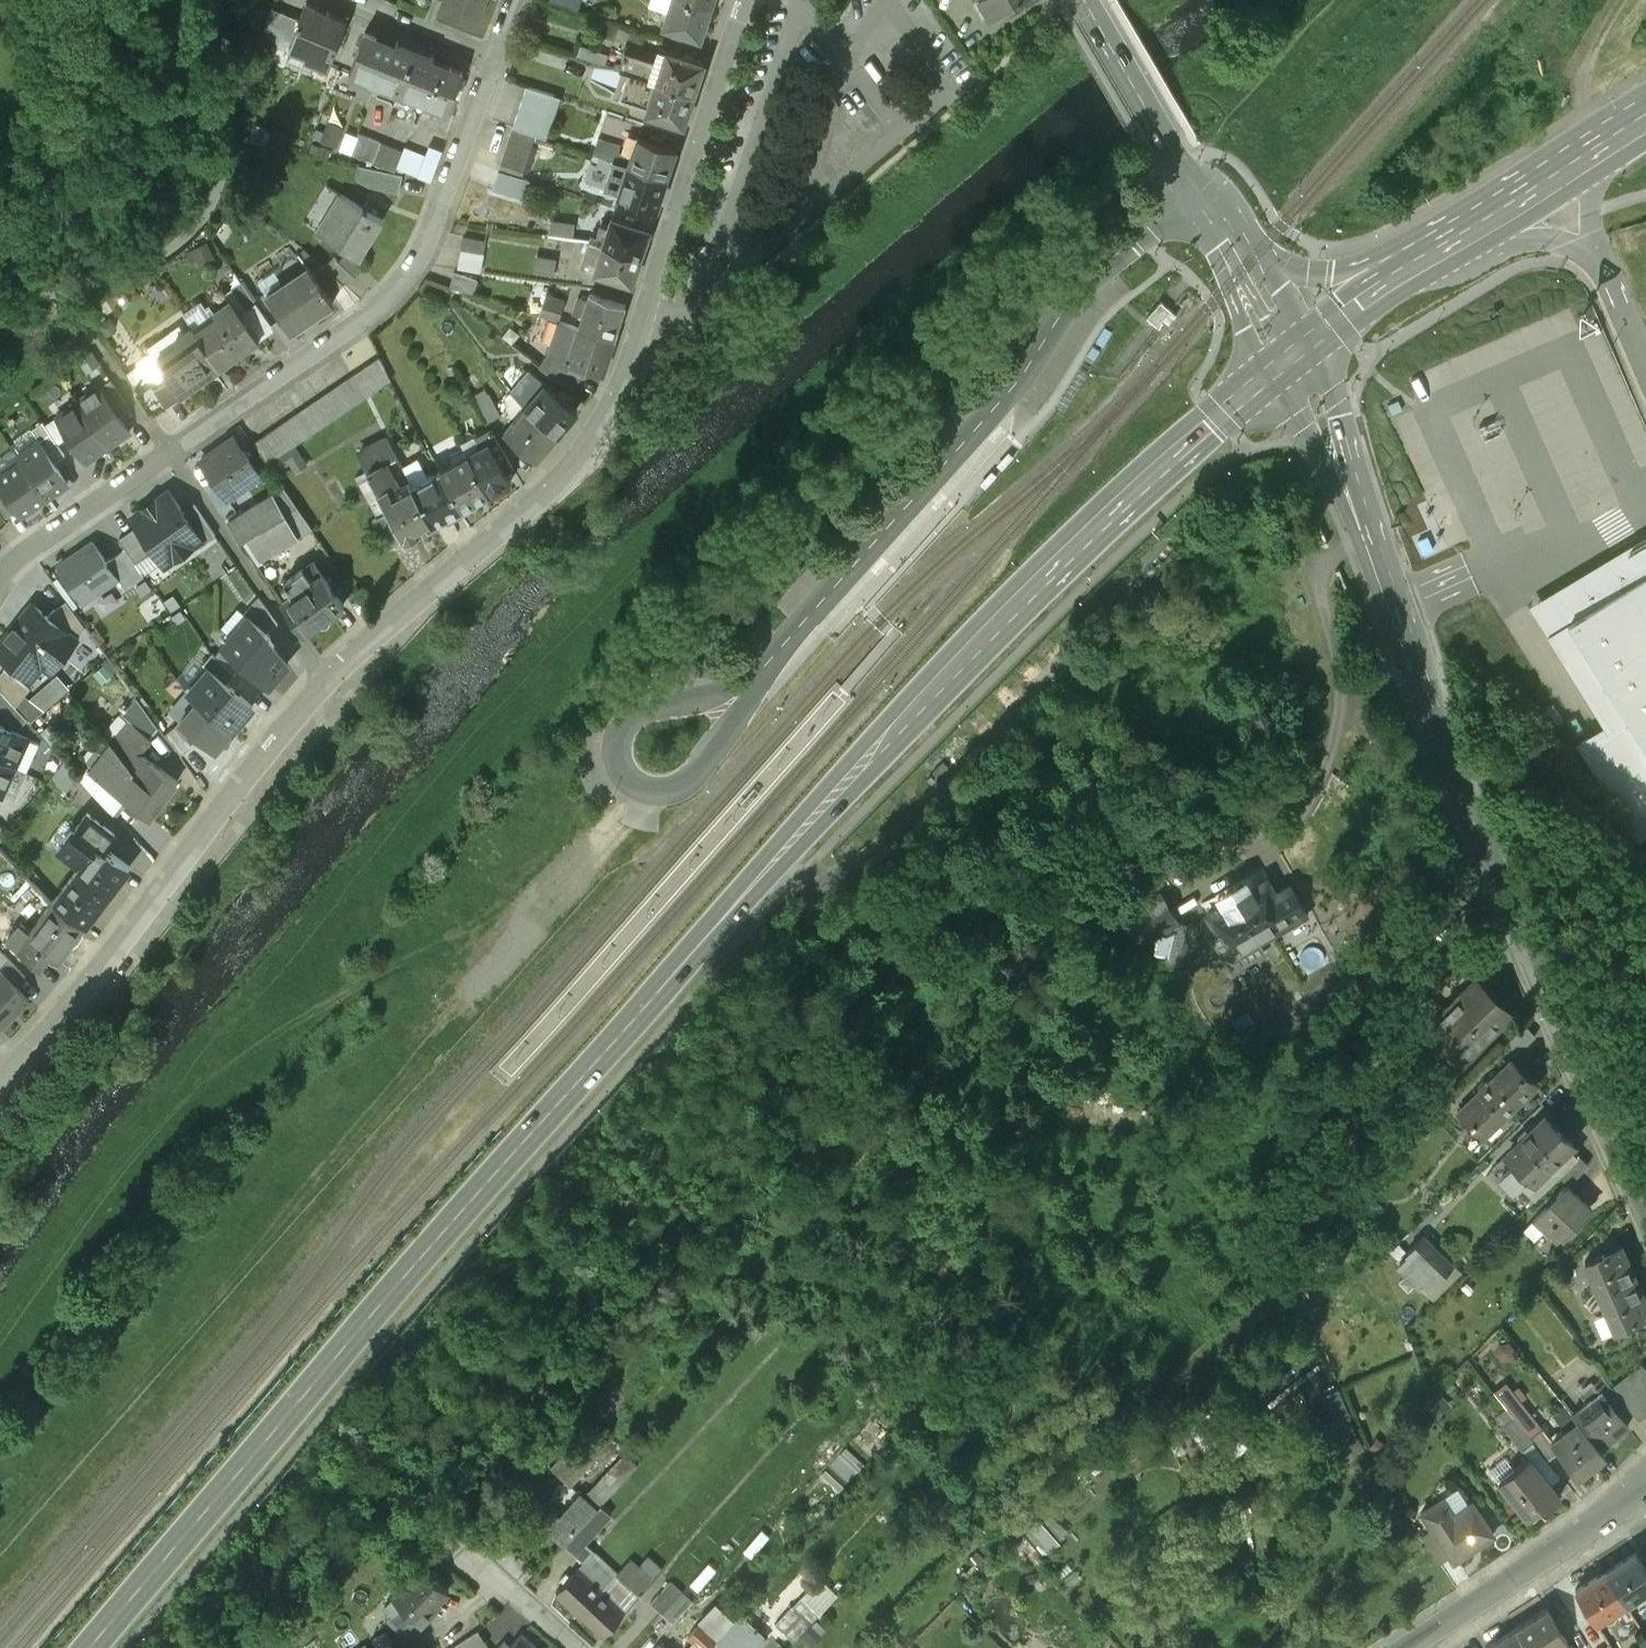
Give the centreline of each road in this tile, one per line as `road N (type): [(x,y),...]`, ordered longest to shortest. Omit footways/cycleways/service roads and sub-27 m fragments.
road 1 (primary): [(1282,360),(1074,549),(753,885),(92,1647)]
road 2 (residential): [(0,1081),(324,684),(566,464),(630,354),(747,0)]
road 3 (residential): [(1645,1220),(1512,916),(1318,413)]
road 4 (residential): [(0,579),(37,544),(387,309),(423,263),(497,64)]
road 5 (track): [(216,1058),(551,882),(631,783)]
road 6 (tertiary): [(1086,0),(1252,272)]
road 7 (residential): [(1645,1474),(1393,1647)]
road 8 (primary): [(1645,117),(1419,261)]
road 9 (residential): [(497,64),(331,0)]
road 10 (tertiary): [(1419,261),(1334,274),(1252,272)]
road 11 (primary): [(1419,261),(1301,346)]

